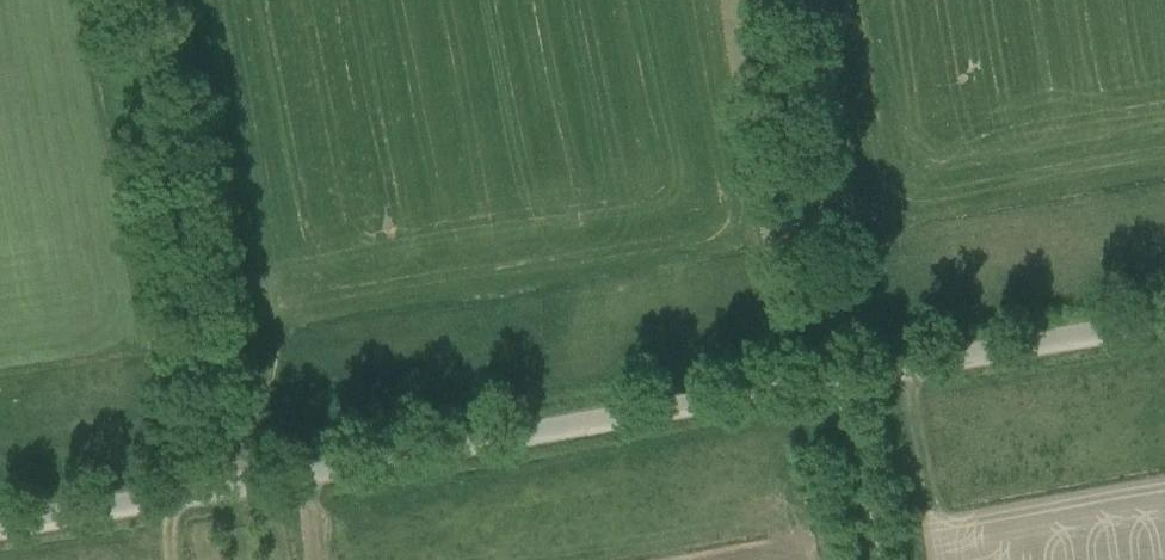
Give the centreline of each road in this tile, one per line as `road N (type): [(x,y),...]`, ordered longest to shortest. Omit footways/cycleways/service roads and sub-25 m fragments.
road 1 (unclassified): [(1164,321),(0,526)]
road 2 (track): [(875,559),(771,0)]
road 3 (track): [(227,486),(134,0)]

